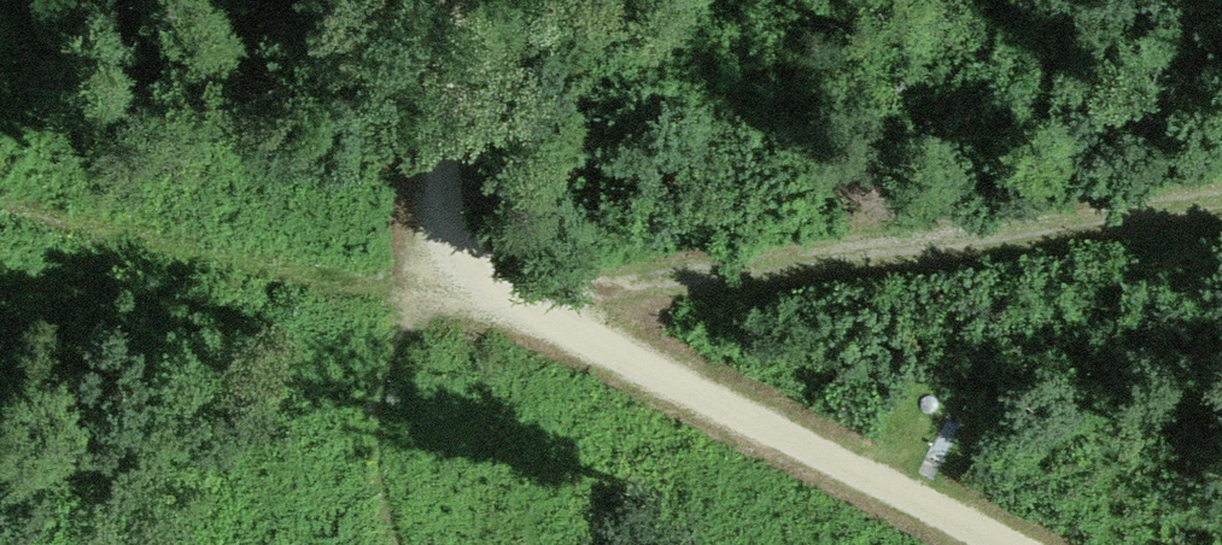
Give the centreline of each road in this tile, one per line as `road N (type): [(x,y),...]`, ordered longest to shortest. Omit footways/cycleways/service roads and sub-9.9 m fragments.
road 1 (track): [(1221,193),(672,283),(426,279),(201,257),(0,198)]
road 2 (track): [(426,279),(999,544)]
road 3 (track): [(464,0),(426,279)]

